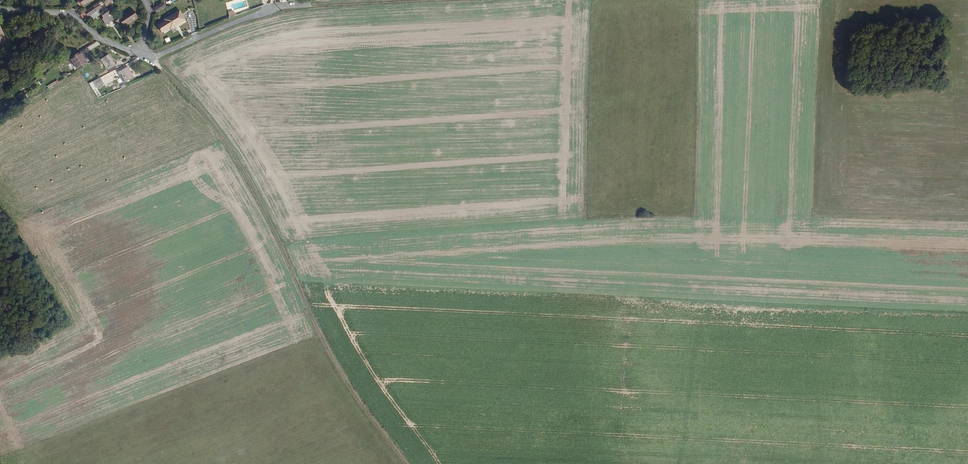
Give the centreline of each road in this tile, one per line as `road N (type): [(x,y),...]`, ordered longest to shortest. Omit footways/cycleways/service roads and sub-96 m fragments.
road 1 (track): [(152,57),(224,144),(334,368),(404,463)]
road 2 (residential): [(305,7),(252,14),(152,57),(139,53)]
road 3 (residential): [(139,53),(70,16),(0,10)]

